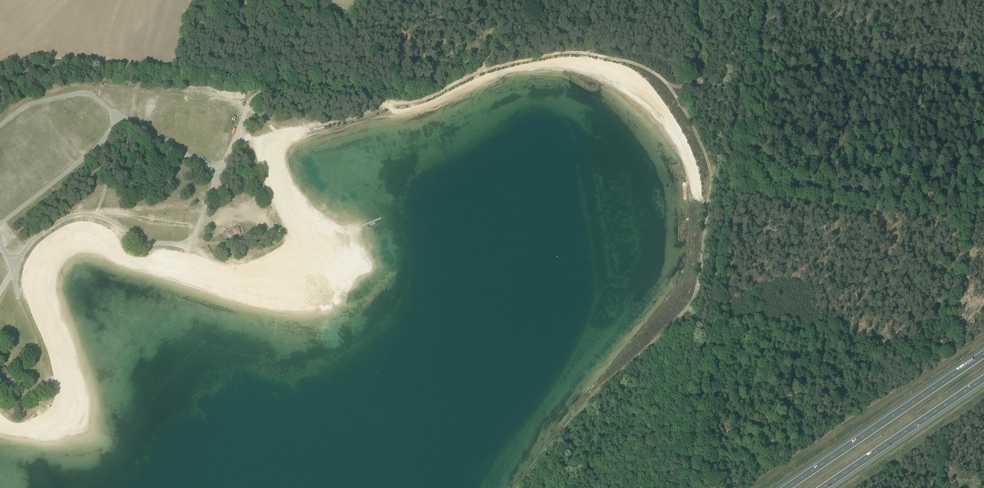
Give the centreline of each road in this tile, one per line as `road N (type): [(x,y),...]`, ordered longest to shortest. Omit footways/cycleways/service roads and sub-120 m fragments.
road 1 (track): [(729,182),(715,300),(726,333),(919,358),(955,334),(971,215),(983,216)]
road 2 (track): [(729,182),(971,215),(983,127)]
road 3 (motorway): [(983,355),(788,487)]
road 4 (motorway): [(823,487),(983,379)]
road 5 (track): [(755,0),(729,182)]

